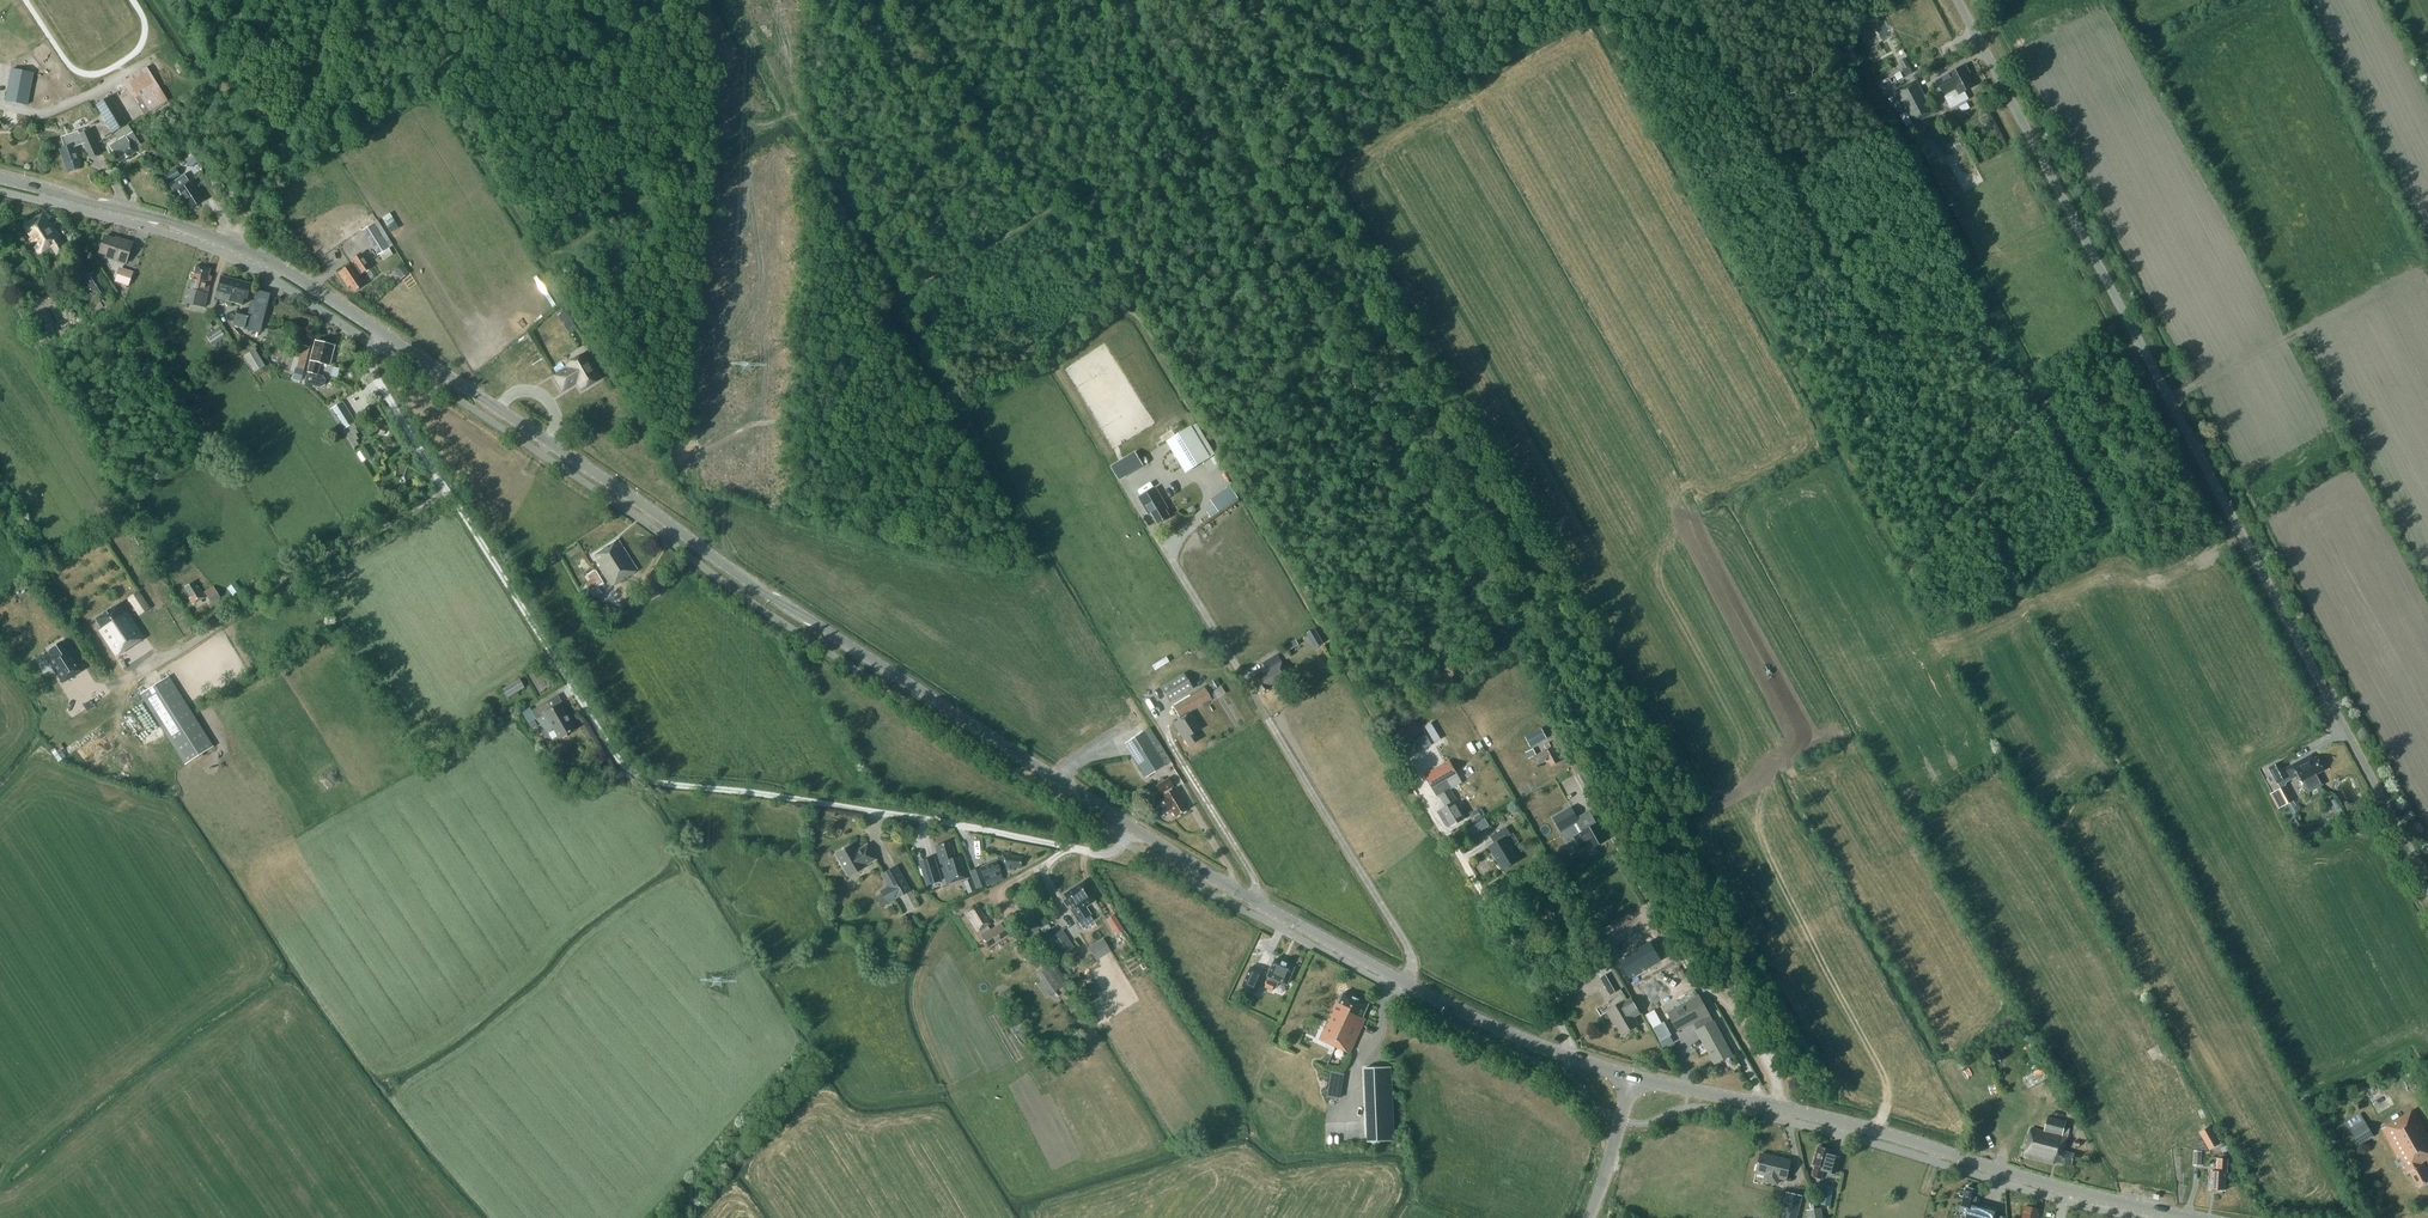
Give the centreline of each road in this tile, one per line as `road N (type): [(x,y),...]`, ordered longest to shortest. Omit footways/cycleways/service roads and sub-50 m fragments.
road 1 (track): [(1787,1109),(1751,1014),(1530,625),(1498,628),(1337,354),(1233,402),(1194,394),(1050,213),(902,296),(723,0)]
road 2 (residential): [(1132,832),(1110,853),(1090,852),(798,797),(646,781),(626,767),(373,372),(382,335)]
road 3 (unclassified): [(2427,884),(1957,0)]
road 4 (track): [(1593,0),(1913,574),(2048,399),(2082,367),(2137,340)]
road 5 (tertiary): [(1132,832),(382,335)]
road 6 (track): [(2042,407),(2006,359),(1973,341),(1879,337),(1704,46),(1678,28),(1600,13)]
road 7 (track): [(390,0),(543,249),(552,252),(792,113)]
road 8 (tertiary): [(2190,1217),(1871,1129),(1630,1076)]
road 9 (track): [(1171,368),(1376,709),(1401,709),(1492,660),(1498,628)]
road 10 (tertiary): [(1630,1076),(1483,1022),(1132,832)]
road 11 (track): [(1829,0),(2025,382)]
road 12 (tertiary): [(382,335),(229,243),(0,179)]
road 13 (track): [(1127,0),(1337,354)]
road 14 (track): [(1913,574),(1936,620),(2114,532),(2048,399)]
road 15 (track): [(902,296),(792,417),(750,426),(692,464),(697,493),(724,544),(719,564)]
road 16 (track): [(1051,574),(887,310)]
road 17 (track): [(229,243),(279,149),(340,0)]
road 18 (track): [(570,248),(692,464)]
road 19 (track): [(312,63),(254,60),(200,83),(157,69)]
road 20 (unclassified): [(1589,1217),(1630,1076)]

